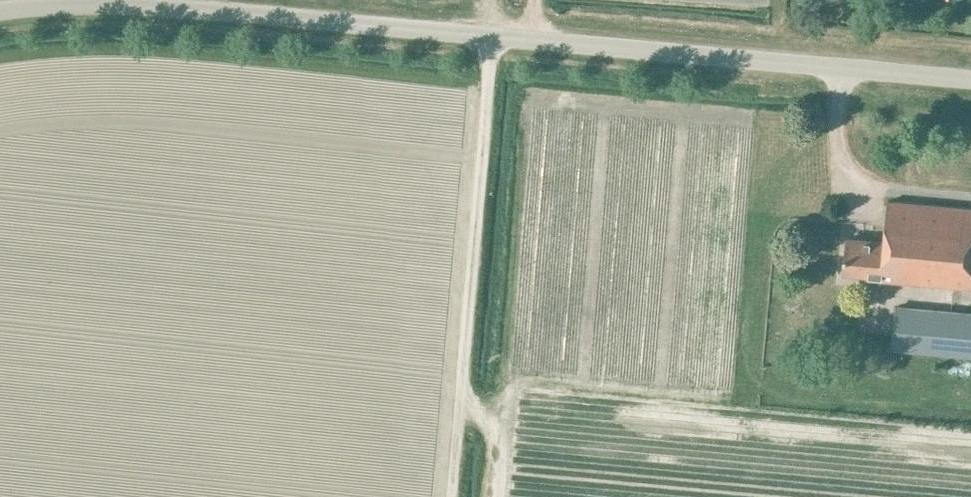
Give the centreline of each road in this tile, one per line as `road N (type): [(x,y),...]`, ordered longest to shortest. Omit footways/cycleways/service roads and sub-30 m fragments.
road 1 (unclassified): [(0,11),(113,5),(970,76)]
road 2 (track): [(448,496),(491,31)]

